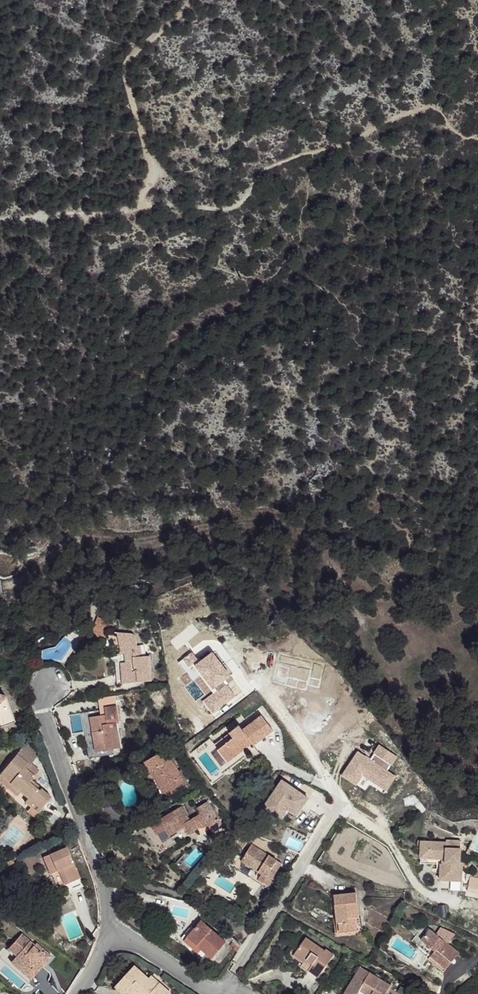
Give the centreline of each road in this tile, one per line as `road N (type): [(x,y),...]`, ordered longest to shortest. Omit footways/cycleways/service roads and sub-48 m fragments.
road 1 (track): [(0,219),(119,215),(135,205),(151,160),(126,68),(137,48),(189,18),(204,0)]
road 2 (unclassified): [(113,933),(110,903),(42,705),(47,687)]
road 3 (unclassified): [(113,933),(227,993)]

